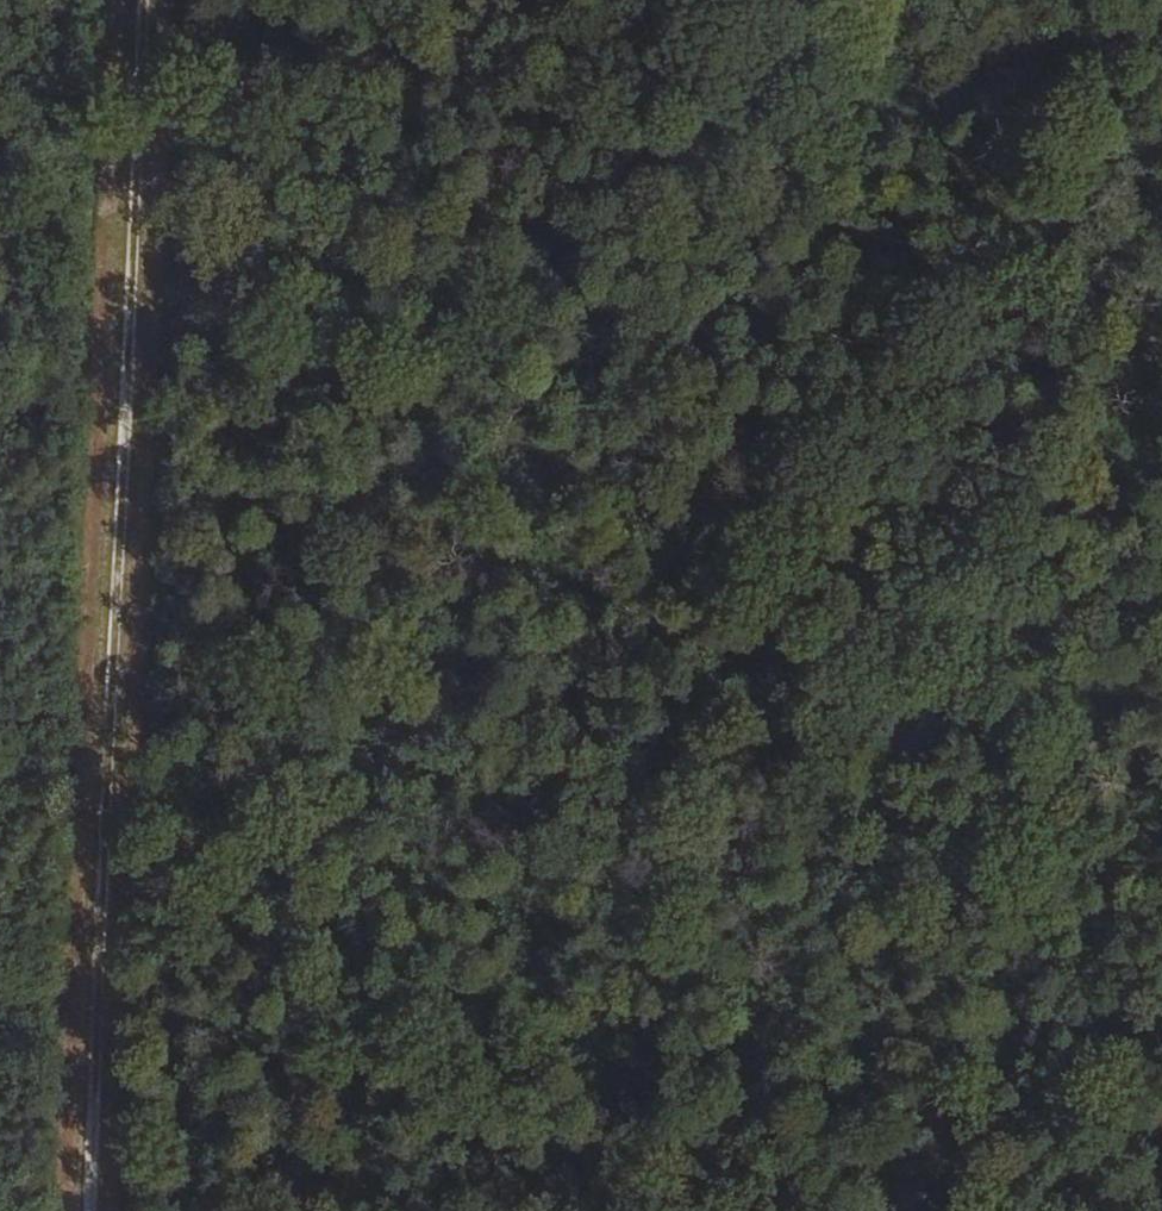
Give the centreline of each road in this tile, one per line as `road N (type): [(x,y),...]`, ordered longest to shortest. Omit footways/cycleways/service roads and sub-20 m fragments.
road 1 (track): [(99,1210),(149,0)]
road 2 (track): [(1161,350),(971,191),(765,0)]

